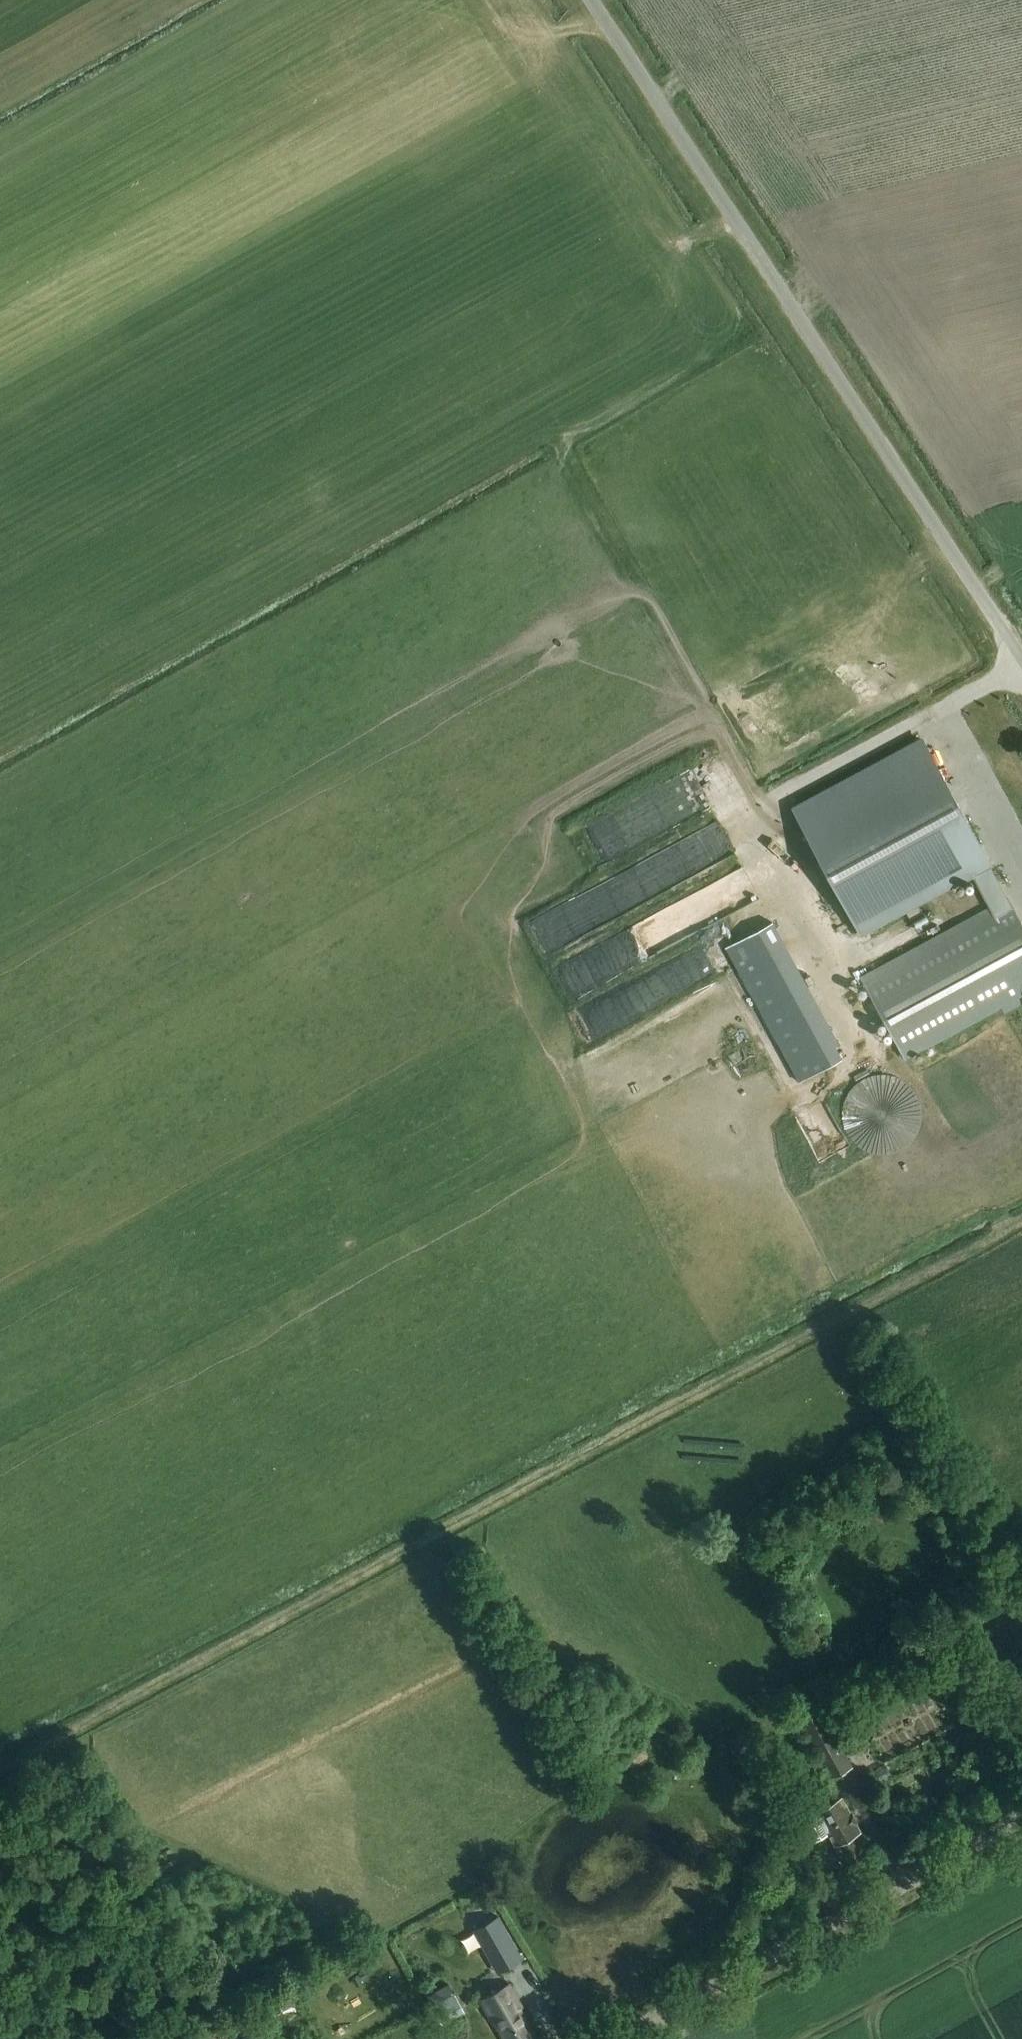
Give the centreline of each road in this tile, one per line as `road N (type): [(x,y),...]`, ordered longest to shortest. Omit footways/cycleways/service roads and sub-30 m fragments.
road 1 (unclassified): [(1021,658),(593,0)]
road 2 (tertiary): [(618,2038),(1021,1819)]

